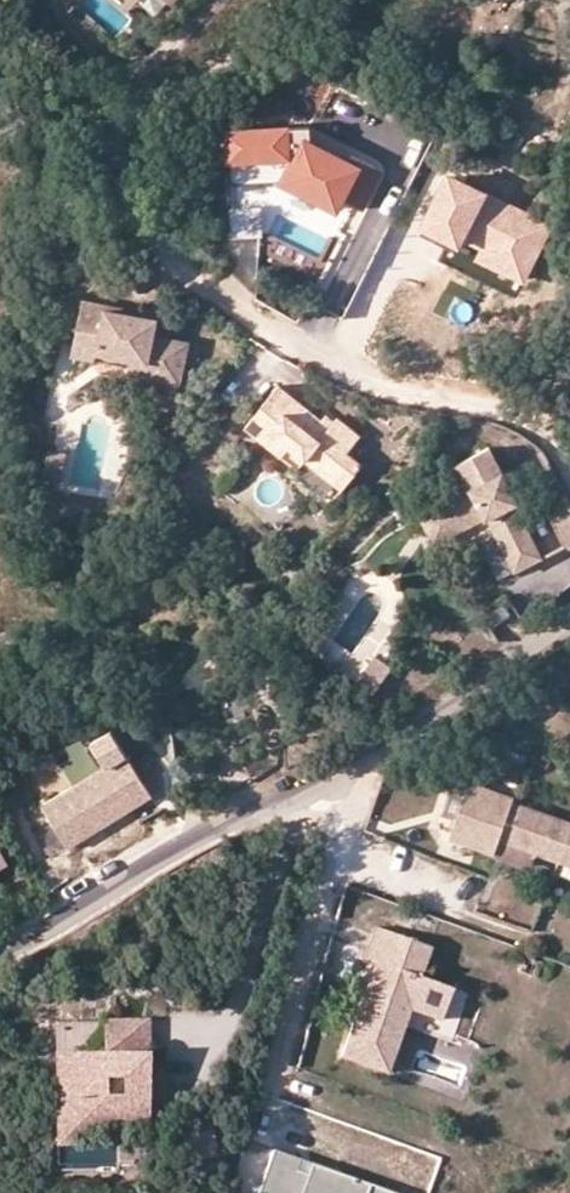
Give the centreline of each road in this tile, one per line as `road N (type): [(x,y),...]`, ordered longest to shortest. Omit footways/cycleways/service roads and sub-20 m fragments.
road 1 (residential): [(569,465),(557,441),(512,411),(397,395),(249,321),(165,247),(128,185)]
road 2 (residential): [(0,957),(185,848),(318,791),(356,764)]
road 3 (residential): [(356,764),(532,649),(569,616)]
road 4 (track): [(264,0),(249,34),(185,97),(128,185)]
road 5 (track): [(217,0),(205,22),(131,83),(120,141),(128,185)]
road 6 (residential): [(336,855),(284,1059)]

